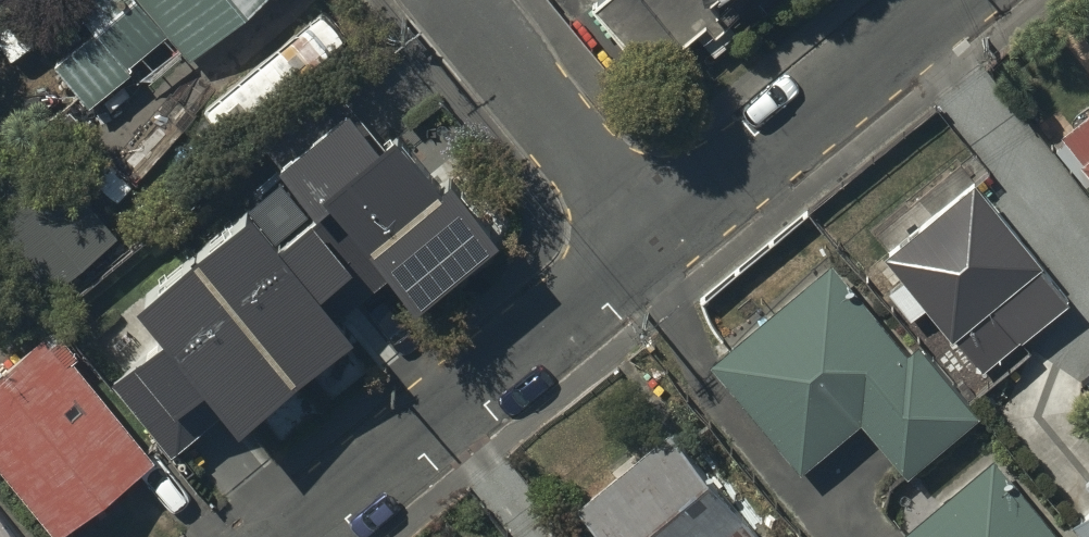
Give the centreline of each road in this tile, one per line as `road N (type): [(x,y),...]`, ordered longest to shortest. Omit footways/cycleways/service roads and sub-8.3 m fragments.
road 1 (residential): [(295,536),(657,238)]
road 2 (residential): [(657,238),(946,0)]
road 3 (residential): [(456,0),(657,238)]

